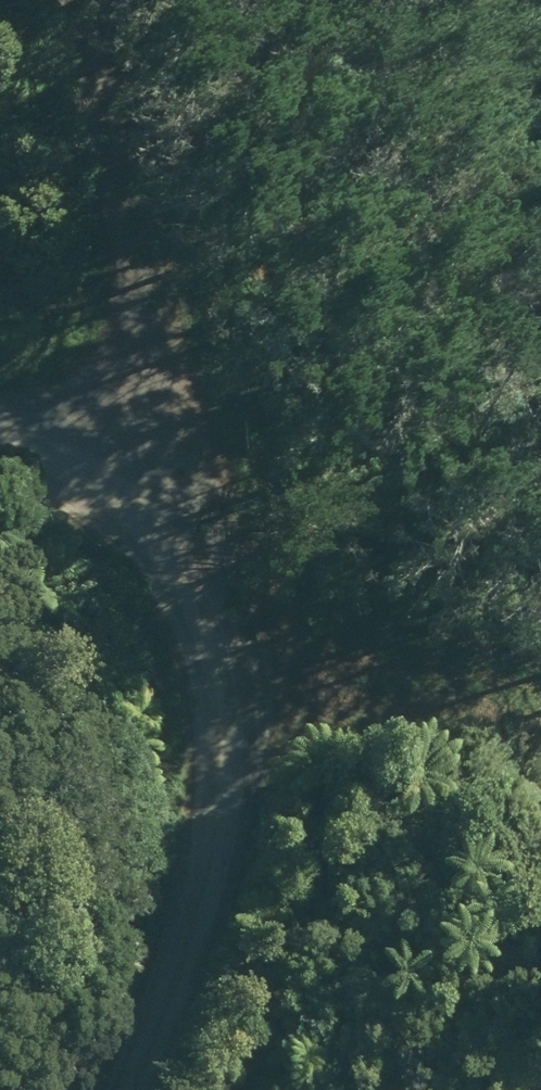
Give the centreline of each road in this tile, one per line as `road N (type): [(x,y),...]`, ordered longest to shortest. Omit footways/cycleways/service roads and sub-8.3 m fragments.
road 1 (track): [(54,468),(149,522),(222,614),(215,804),(96,1089)]
road 2 (track): [(54,468),(103,320),(48,0)]
road 3 (track): [(540,706),(222,614)]

